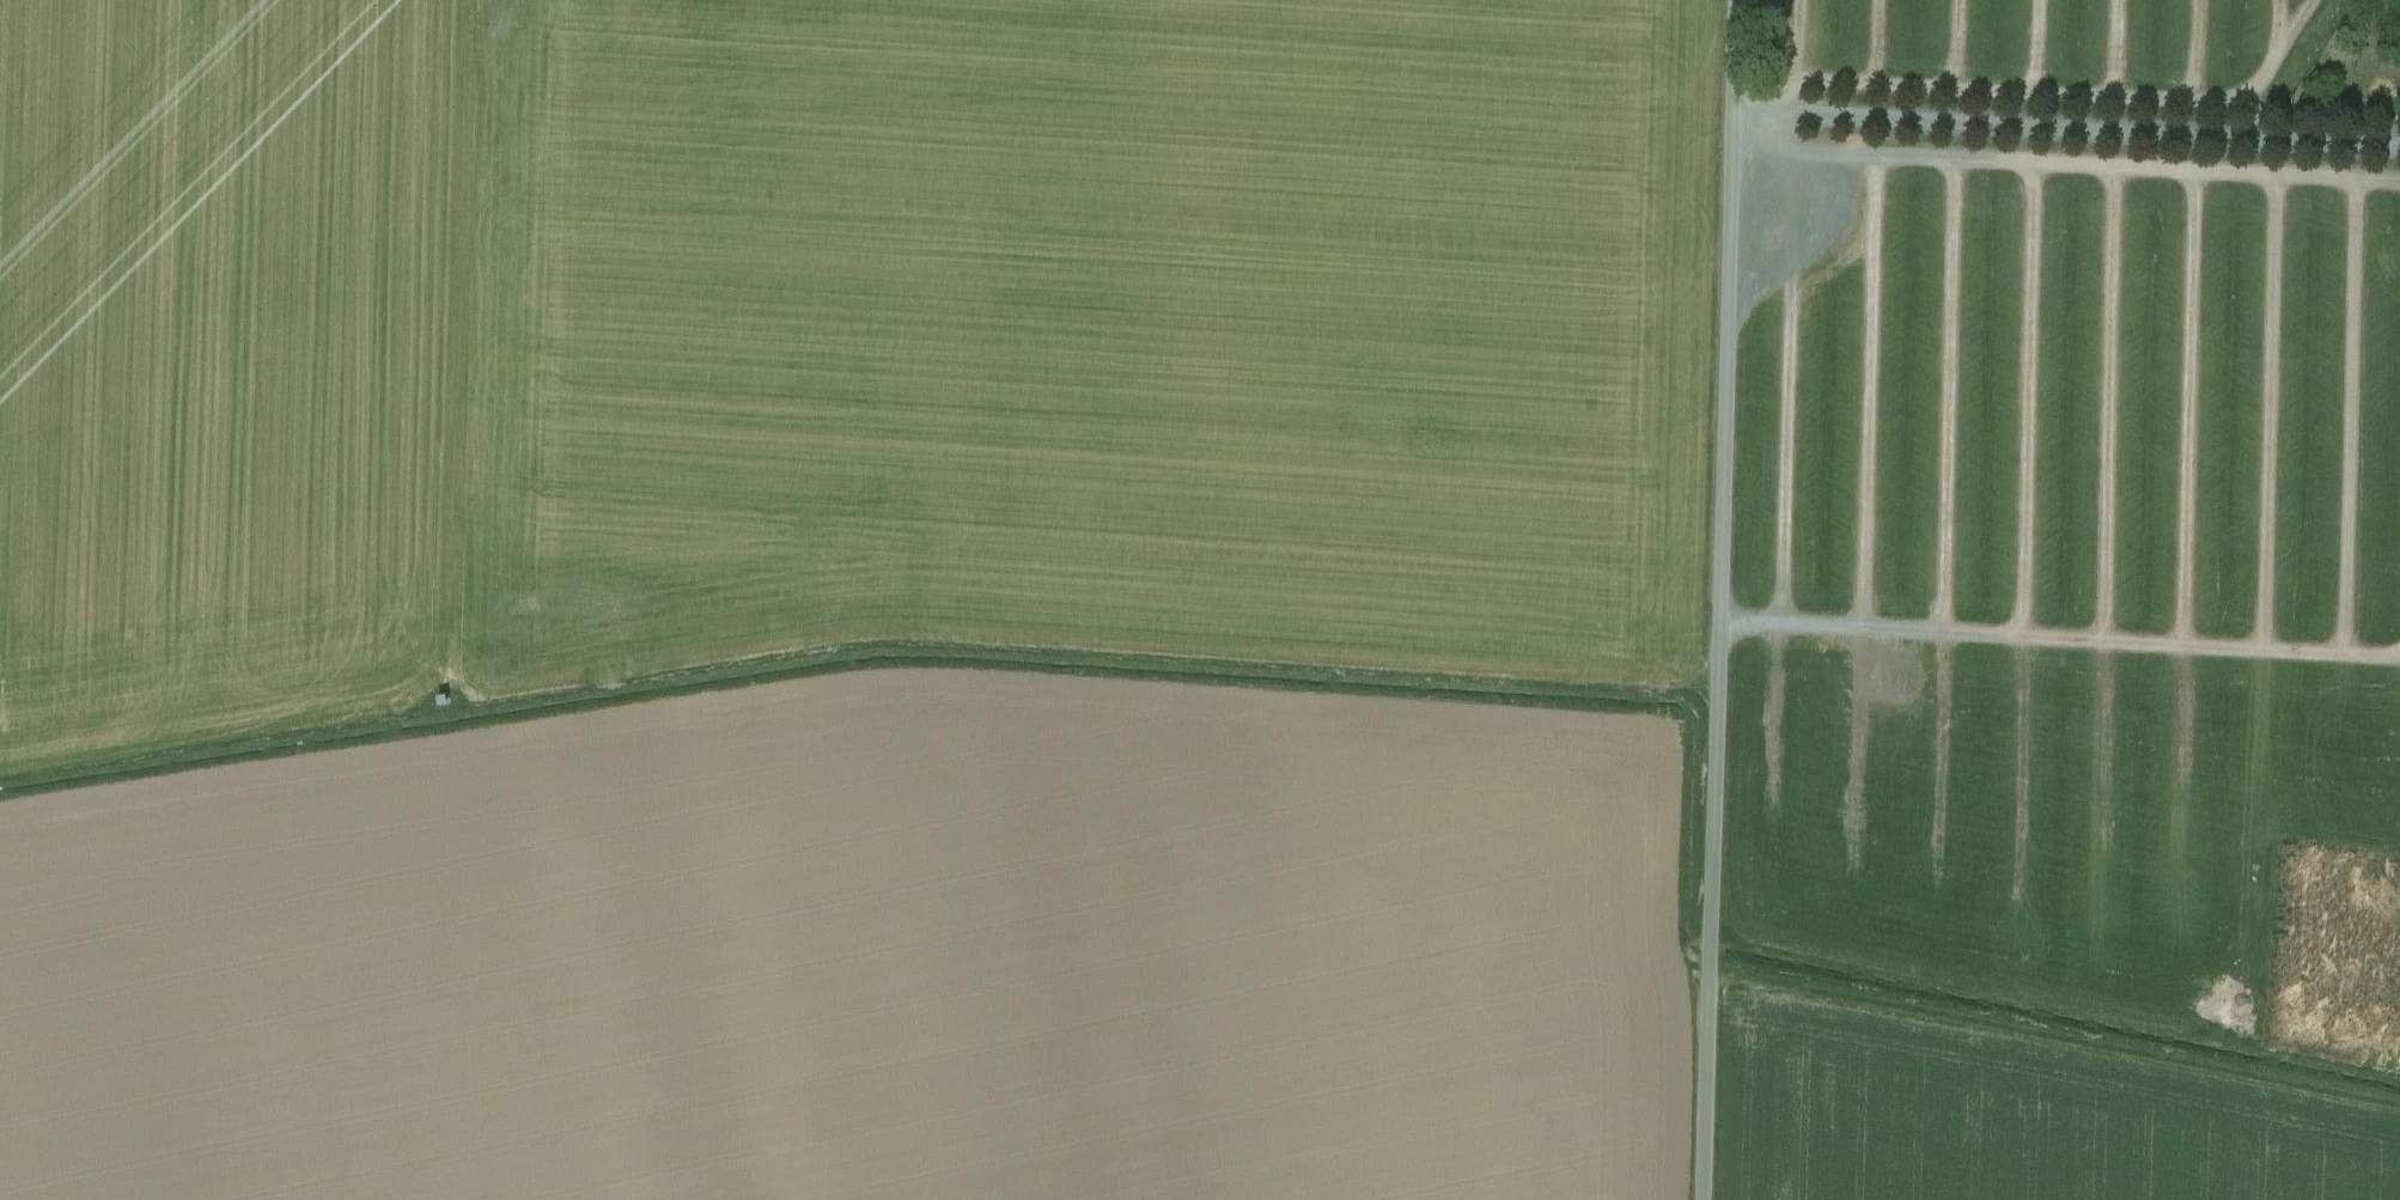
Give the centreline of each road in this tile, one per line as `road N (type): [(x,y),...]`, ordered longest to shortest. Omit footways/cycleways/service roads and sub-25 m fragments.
road 1 (unclassified): [(1740,0),(1709,1199)]

